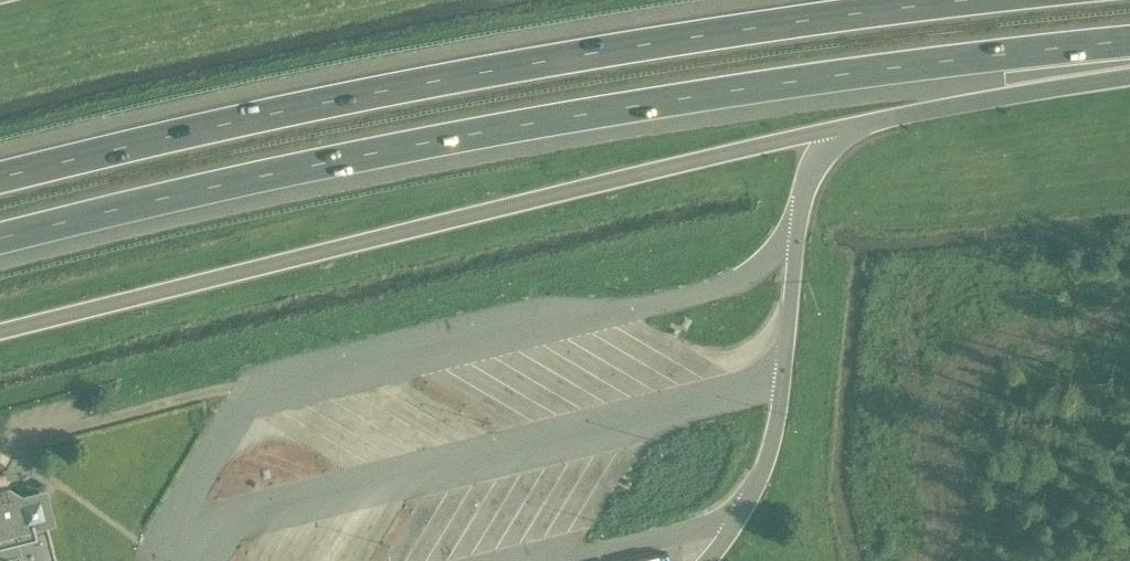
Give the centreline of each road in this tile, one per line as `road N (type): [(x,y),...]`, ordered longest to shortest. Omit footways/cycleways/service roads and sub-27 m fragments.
road 1 (motorway): [(0,238),(517,124),(1129,39)]
road 2 (motorway): [(966,0),(569,58),(206,128),(0,179)]
road 3 (motorway): [(862,125),(1129,72)]

